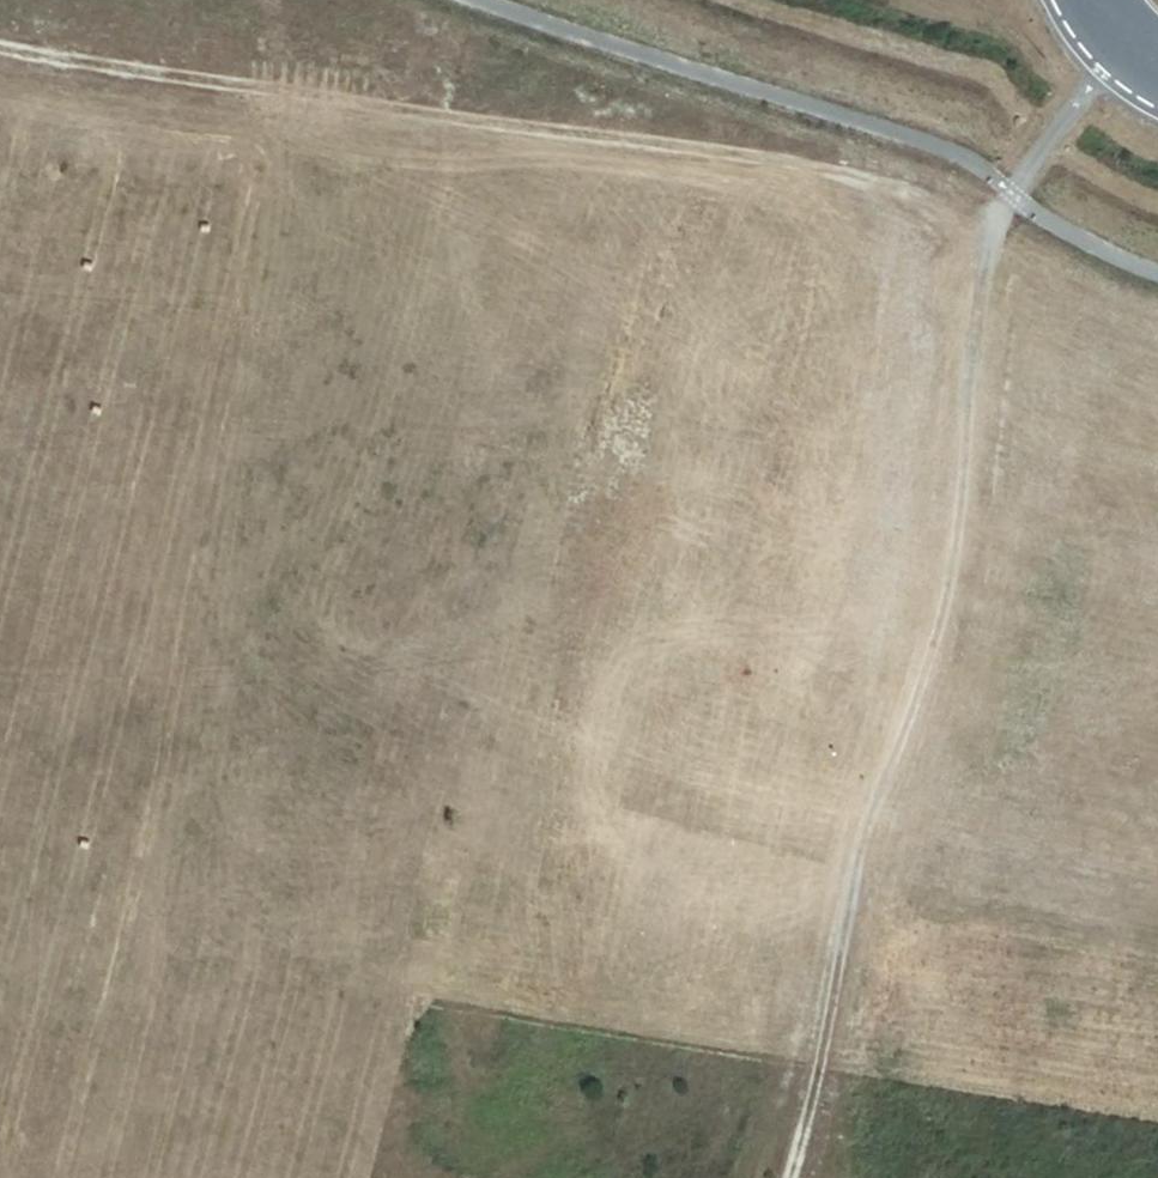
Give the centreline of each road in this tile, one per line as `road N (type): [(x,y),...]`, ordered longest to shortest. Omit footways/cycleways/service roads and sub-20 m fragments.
road 1 (track): [(796,1177),(864,859),(938,623),(987,265),(1013,193),(1047,136),(1143,28)]

